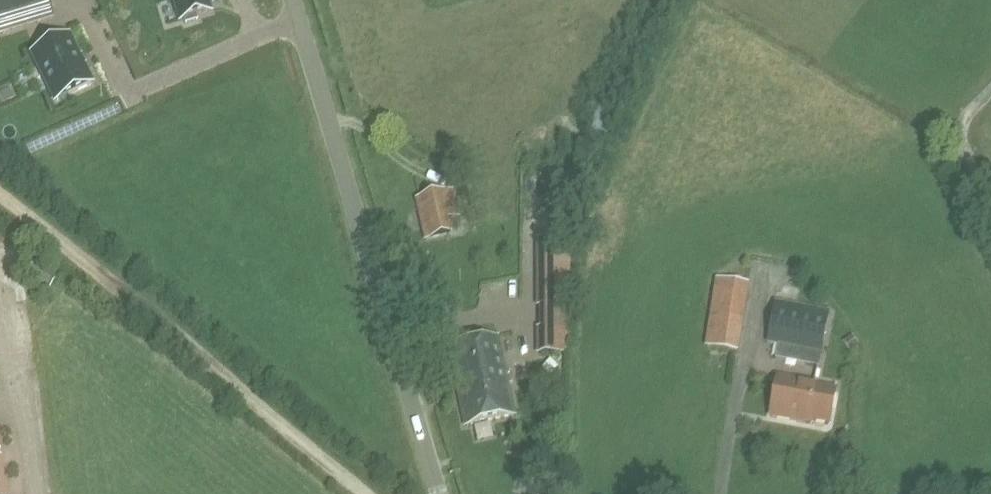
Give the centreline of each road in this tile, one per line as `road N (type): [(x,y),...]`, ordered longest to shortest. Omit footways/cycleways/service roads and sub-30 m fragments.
road 1 (unclassified): [(443,493),(297,0)]
road 2 (track): [(0,196),(364,493)]

